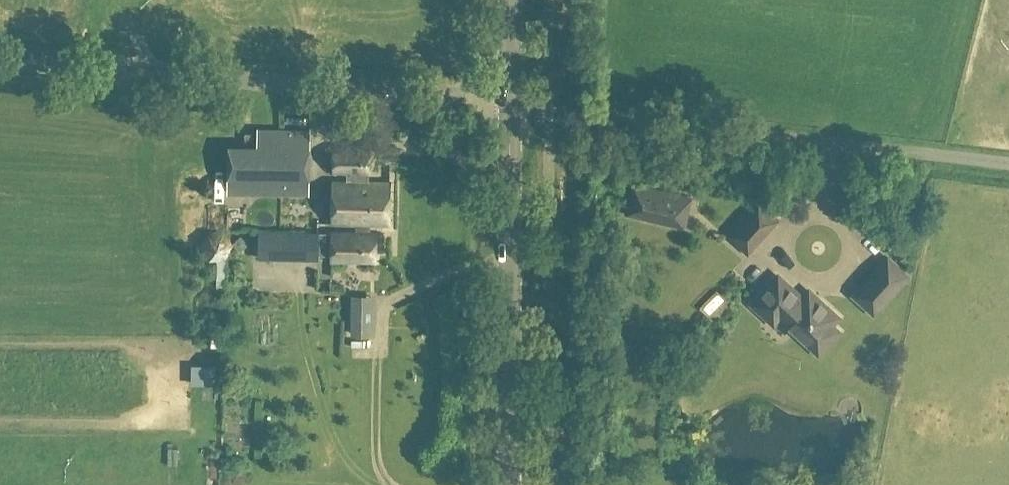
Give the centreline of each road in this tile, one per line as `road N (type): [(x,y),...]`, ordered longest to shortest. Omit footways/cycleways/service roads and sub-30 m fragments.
road 1 (unclassified): [(512,103),(0,62)]
road 2 (unclassified): [(1008,168),(512,103)]
road 3 (secondary): [(511,484),(512,103)]

